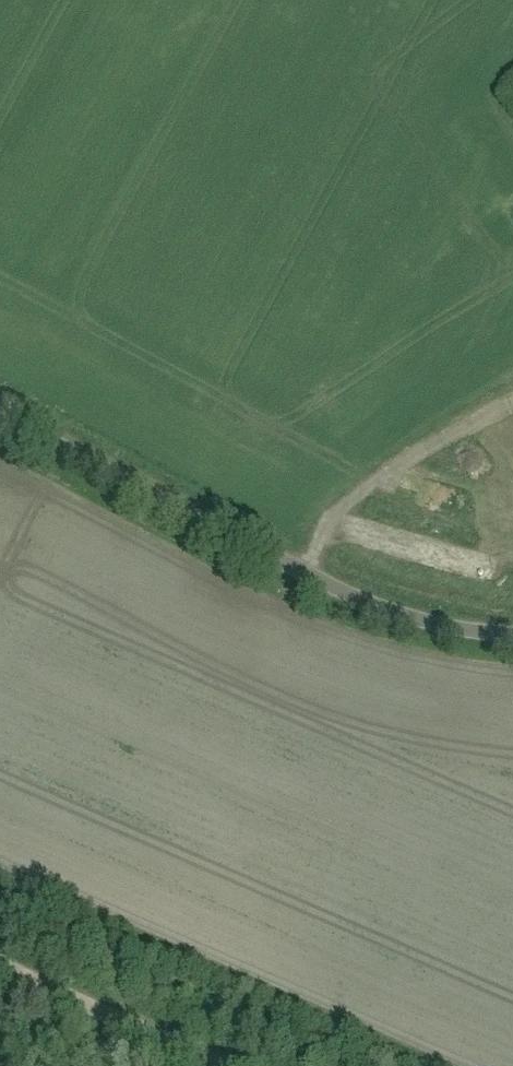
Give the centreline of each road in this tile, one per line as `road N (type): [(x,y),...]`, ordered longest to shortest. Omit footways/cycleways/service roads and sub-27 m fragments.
road 1 (unclassified): [(0,415),(395,615),(512,635)]
road 2 (track): [(0,964),(231,1065)]

